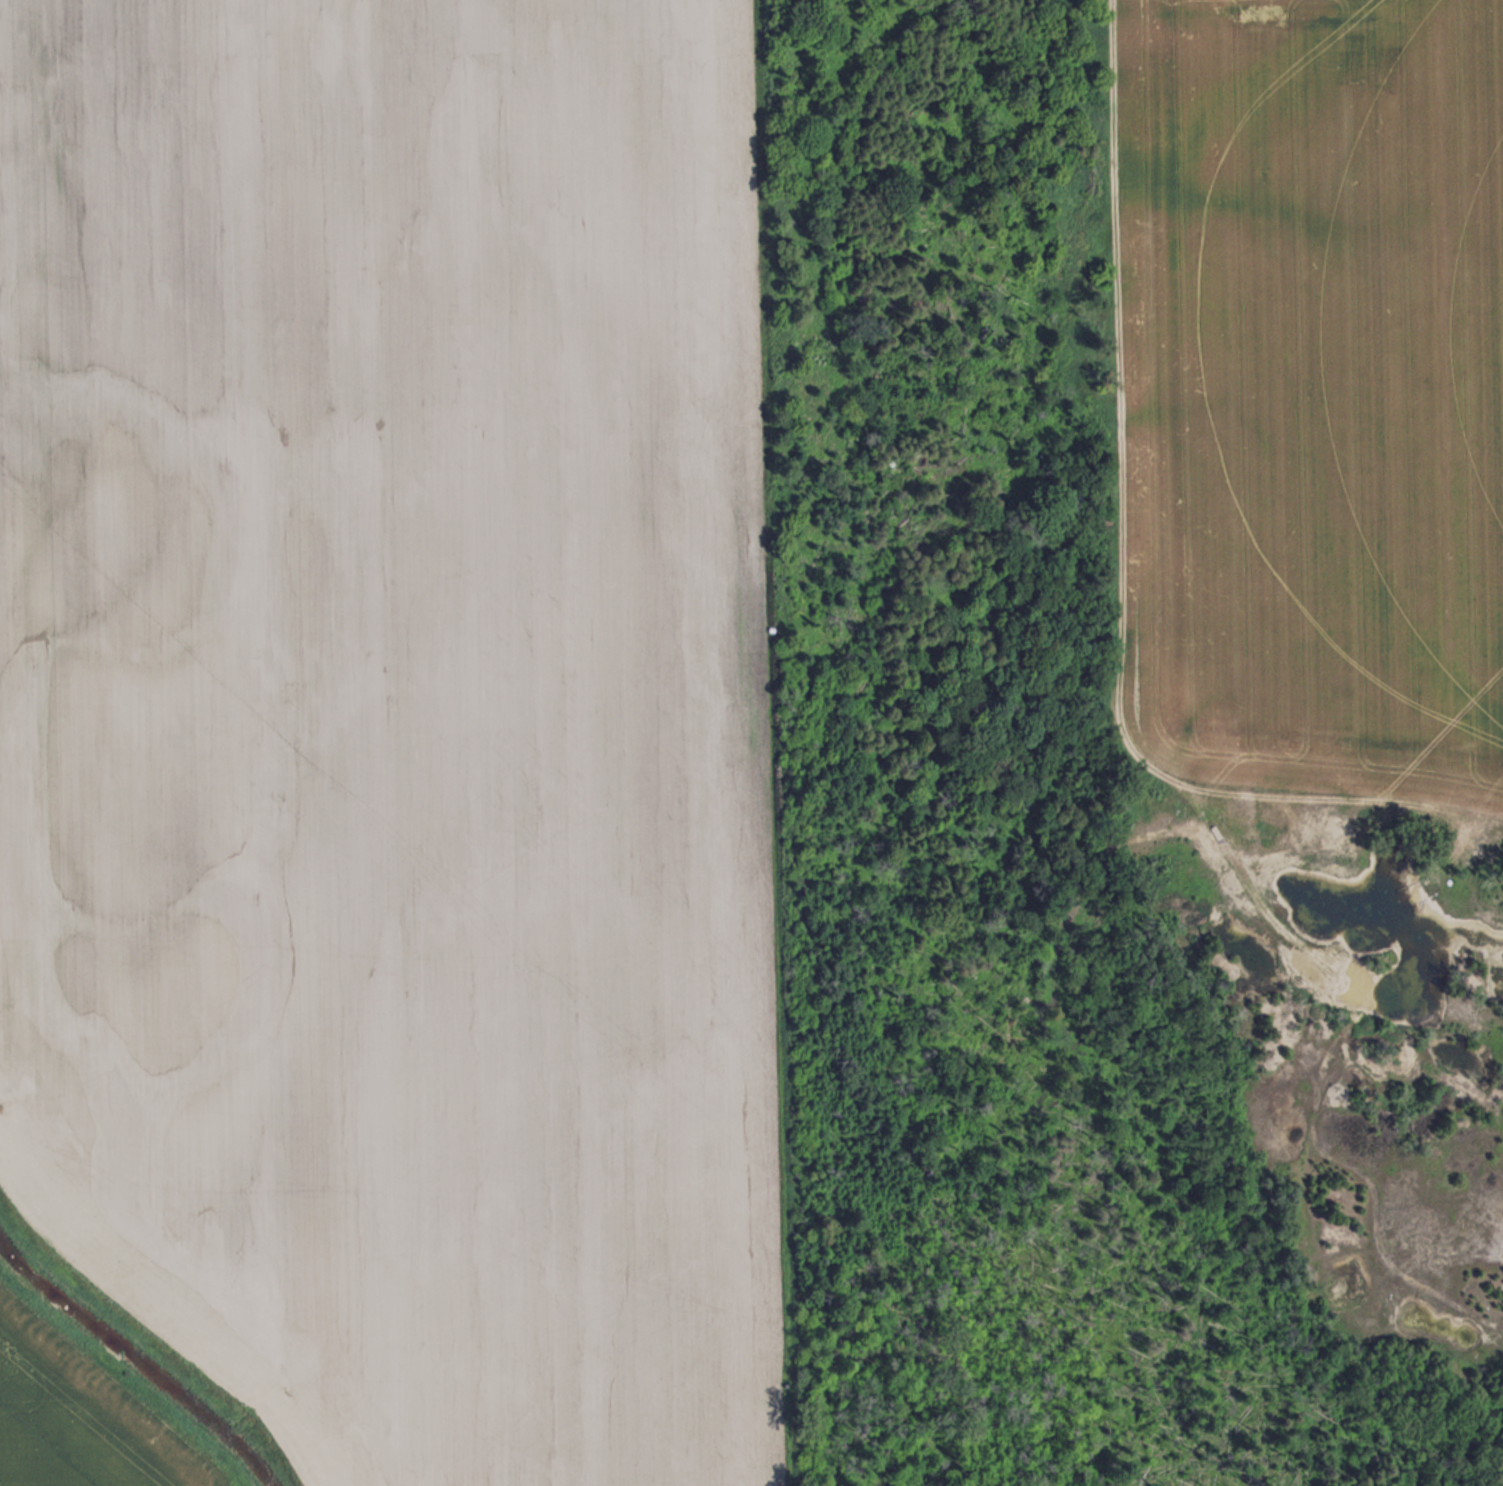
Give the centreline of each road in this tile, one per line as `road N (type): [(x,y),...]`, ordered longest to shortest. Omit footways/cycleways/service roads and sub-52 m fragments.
road 1 (residential): [(1461,0),(1486,917)]

